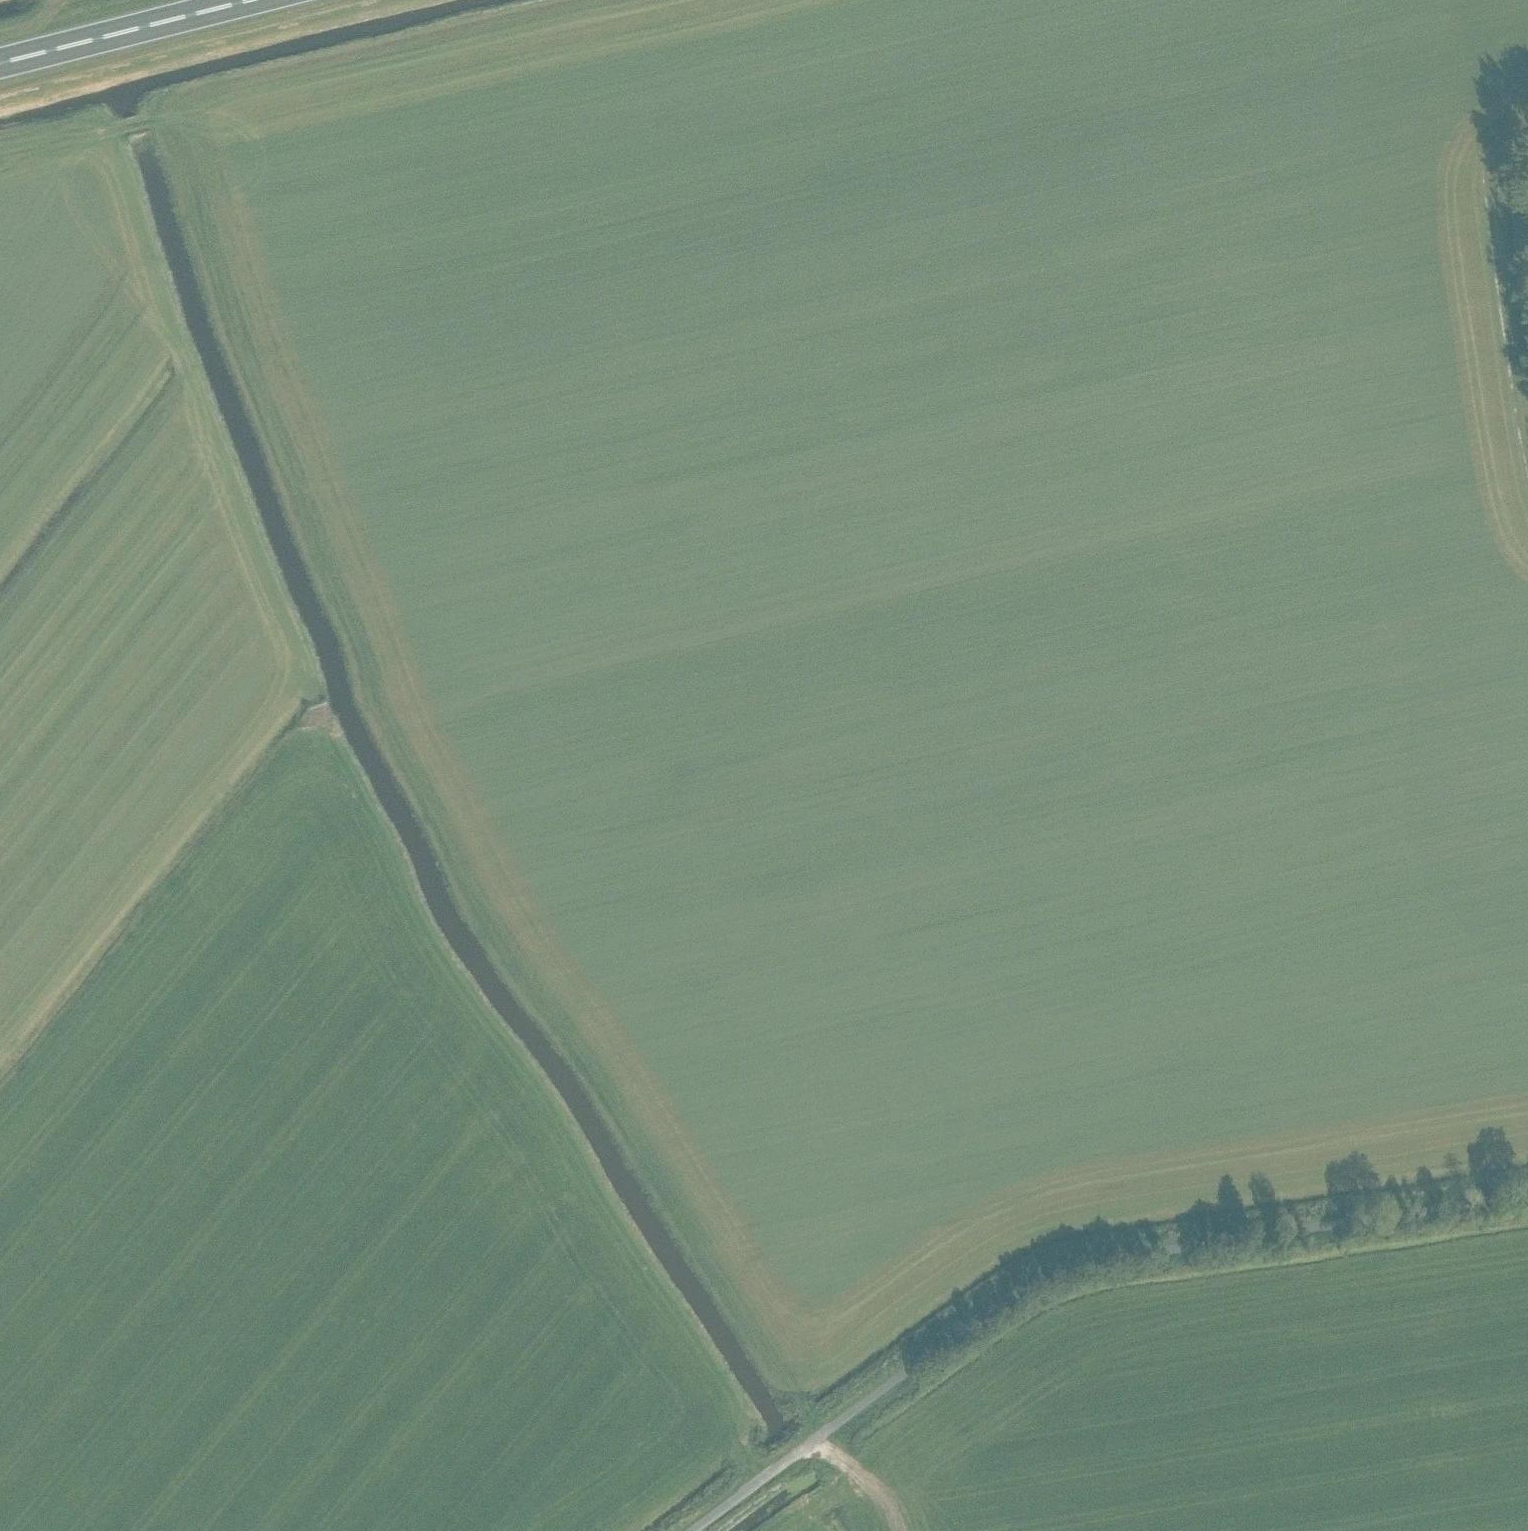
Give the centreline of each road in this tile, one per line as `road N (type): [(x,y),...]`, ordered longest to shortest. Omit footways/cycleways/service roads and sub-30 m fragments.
road 1 (unclassified): [(698,1530),(1019,1290),(1062,1272),(1527,1191)]
road 2 (trunk): [(0,61),(241,0)]

